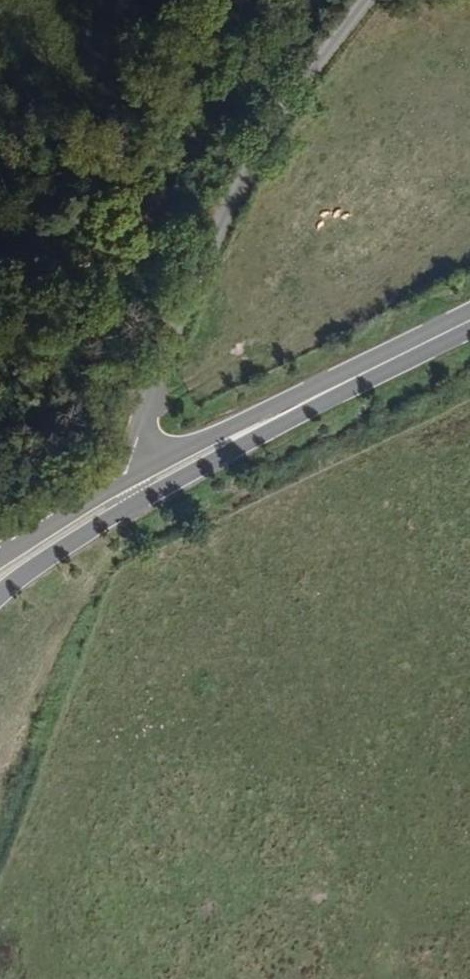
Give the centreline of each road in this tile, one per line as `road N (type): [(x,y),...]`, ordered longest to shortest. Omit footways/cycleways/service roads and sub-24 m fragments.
road 1 (secondary): [(118,499),(469,324)]
road 2 (track): [(0,256),(206,247)]
road 3 (secondary): [(0,596),(80,539),(118,499)]
road 4 (secondary): [(118,499),(0,560)]

